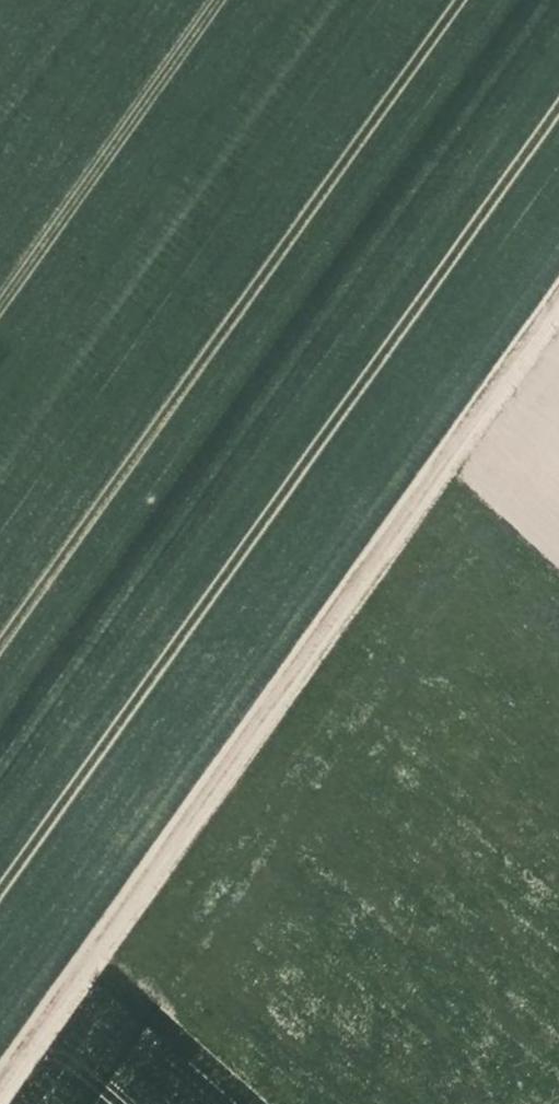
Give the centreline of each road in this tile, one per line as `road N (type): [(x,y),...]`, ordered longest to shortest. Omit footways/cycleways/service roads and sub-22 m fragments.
road 1 (track): [(0,1102),(558,314)]

